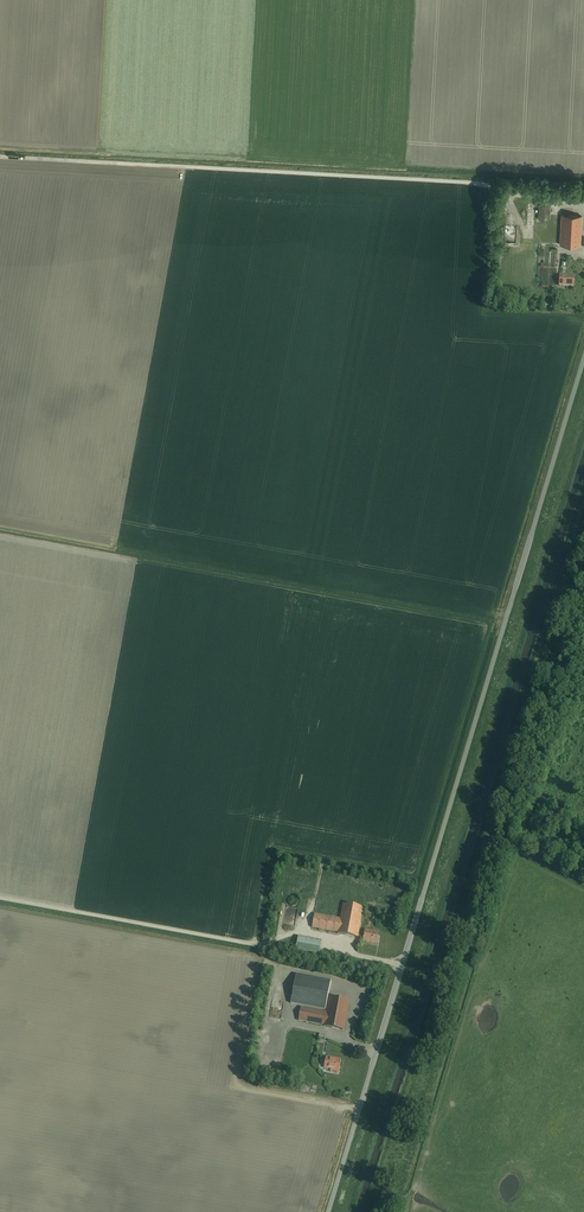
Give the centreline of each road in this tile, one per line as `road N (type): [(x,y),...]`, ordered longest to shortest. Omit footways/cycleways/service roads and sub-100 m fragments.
road 1 (unclassified): [(328,1211),(583,358)]
road 2 (track): [(583,878),(484,834),(583,502)]
road 3 (track): [(378,1196),(484,834)]
road 4 (track): [(466,900),(470,959),(399,1195)]

